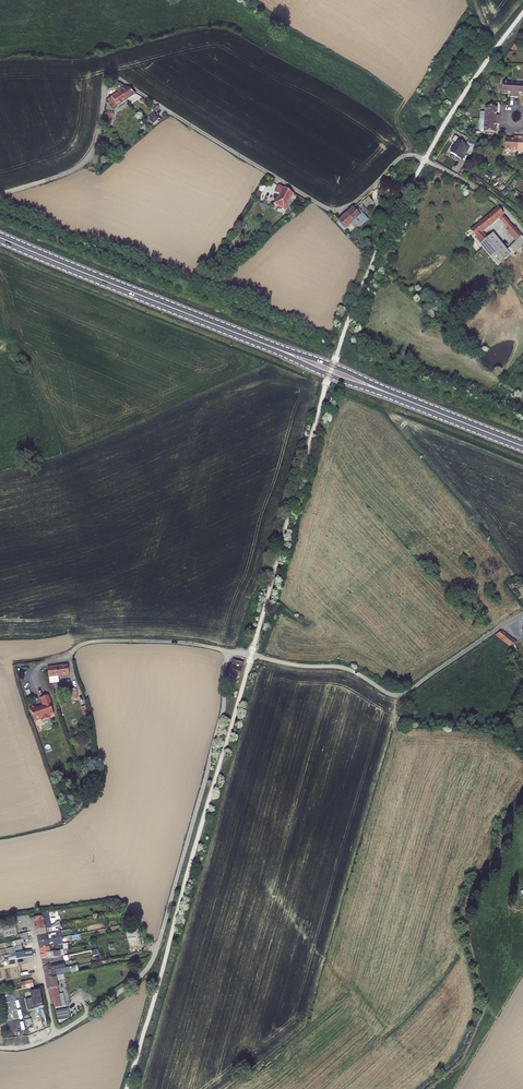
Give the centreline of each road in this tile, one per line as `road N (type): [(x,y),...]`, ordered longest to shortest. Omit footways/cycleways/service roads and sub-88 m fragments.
road 1 (secondary): [(522,446),(0,237)]
road 2 (track): [(0,193),(86,161),(112,75),(328,209),(352,204),(402,157),(425,161)]
road 3 (unclassified): [(43,664),(88,642),(179,642),(346,668),(401,694),(522,614)]
road 4 (unclassified): [(425,161),(497,204),(522,232)]

